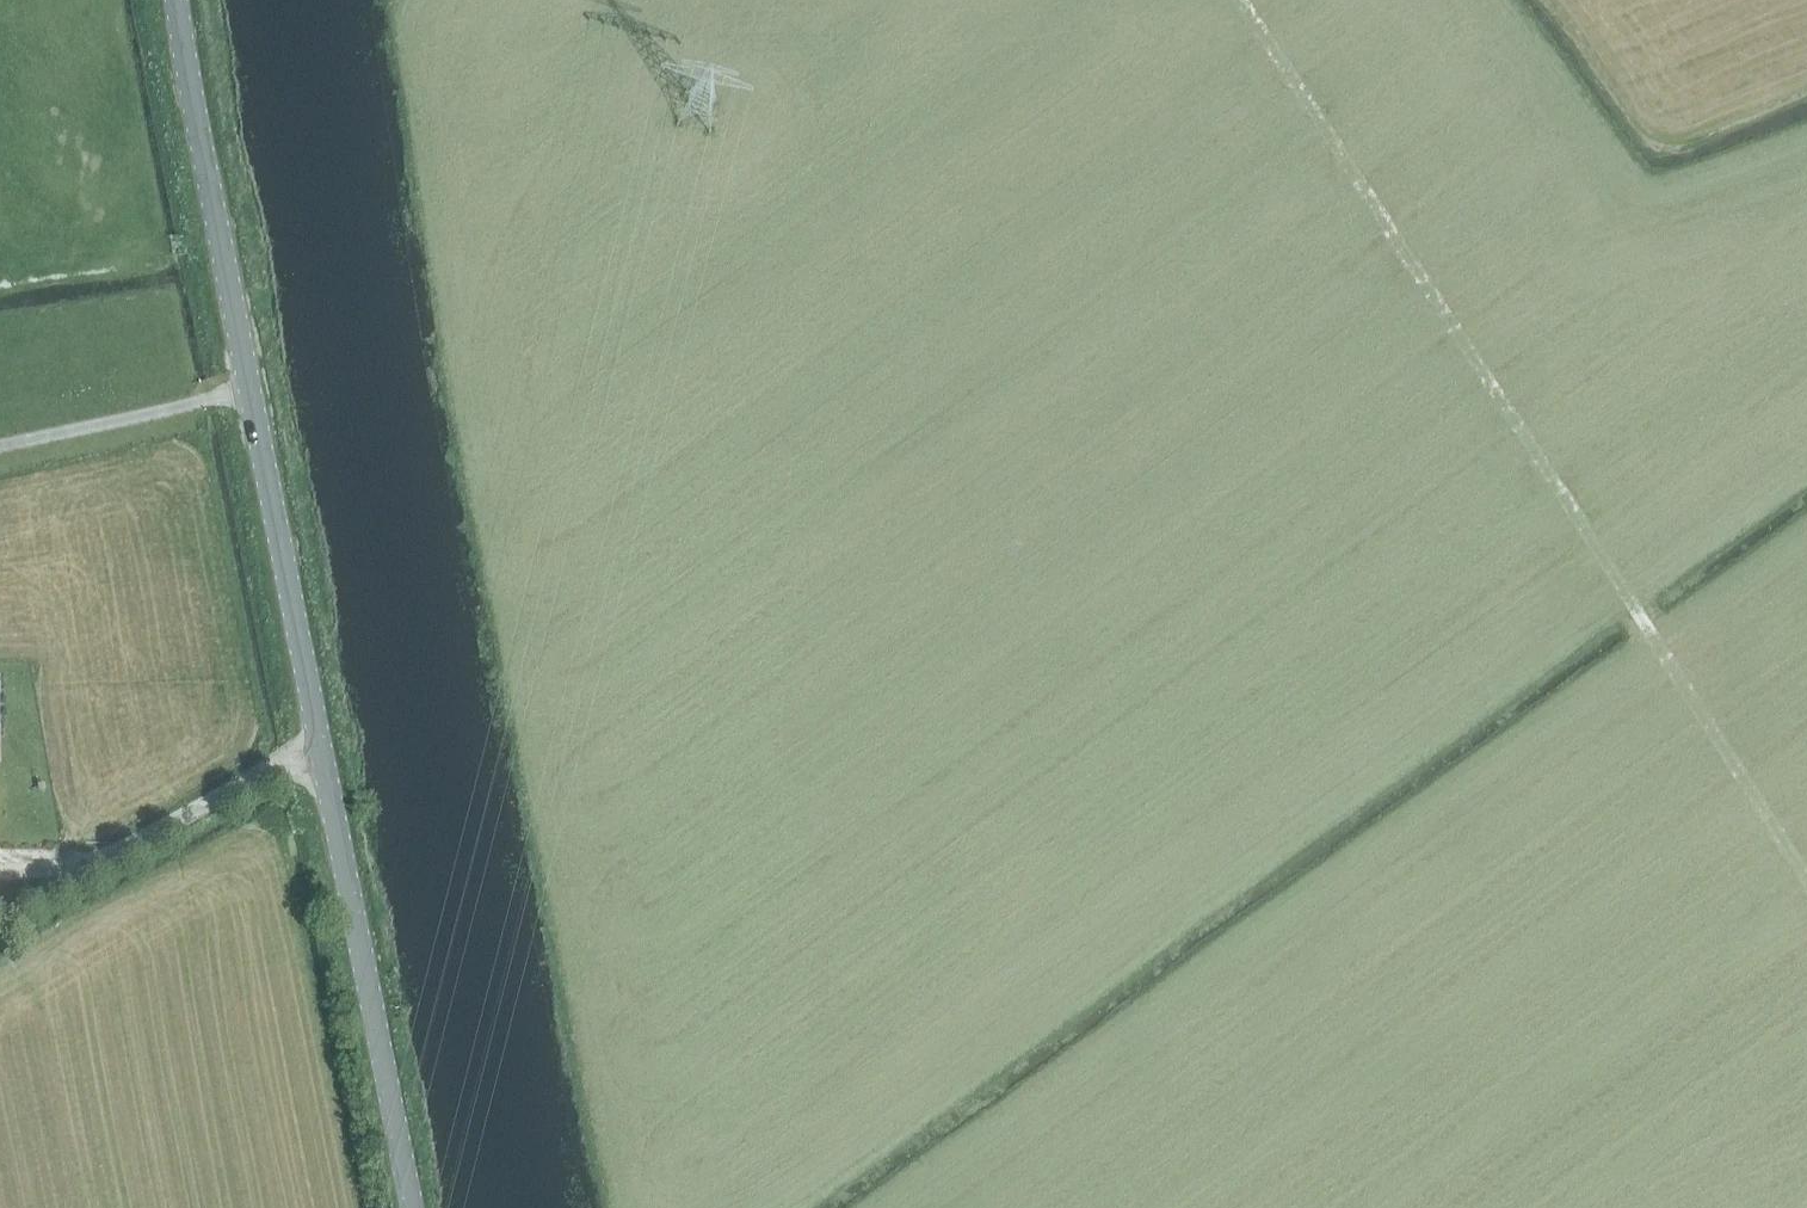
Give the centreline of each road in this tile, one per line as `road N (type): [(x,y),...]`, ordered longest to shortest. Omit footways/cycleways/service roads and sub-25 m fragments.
road 1 (tertiary): [(409,1207),(171,0)]
road 2 (track): [(1237,0),(1806,897)]

